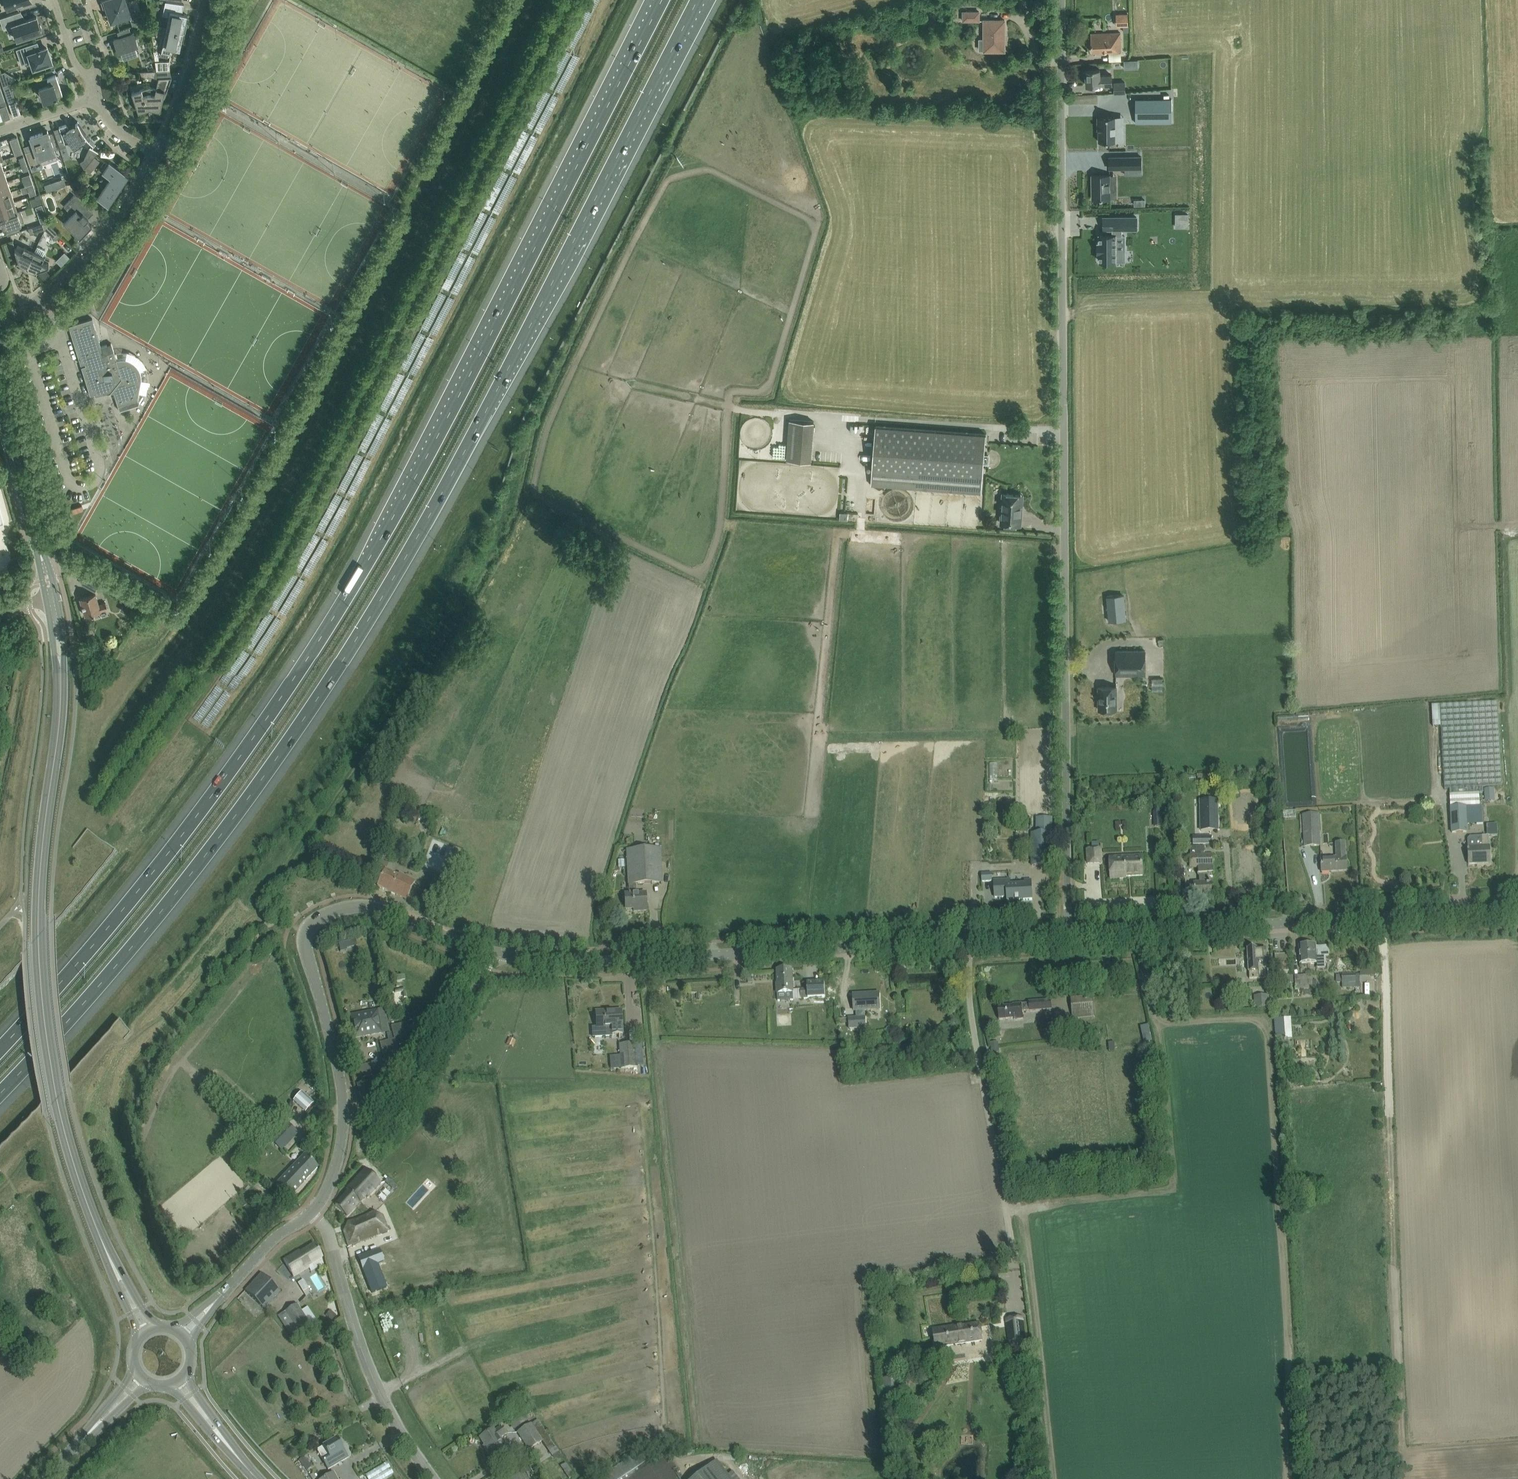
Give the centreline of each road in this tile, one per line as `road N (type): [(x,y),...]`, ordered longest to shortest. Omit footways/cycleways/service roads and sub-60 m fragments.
road 1 (motorway): [(0,1094),(184,883),(339,667),(487,408),(697,0)]
road 2 (motorway): [(661,0),(421,468),(314,649),(158,866),(0,1050)]
road 3 (unclassified): [(1068,941),(1061,0)]
road 4 (secondary): [(109,1256),(64,1129),(45,1031),(40,867),(61,695),(51,597)]
road 5 (unclassified): [(491,955),(621,965),(974,946)]
road 6 (unclassified): [(1068,941),(1517,914)]
road 7 (unclassified): [(314,1214),(337,1162),(341,1127),(335,1058),(304,940),(311,924),(331,913)]
road 8 (unclassified): [(1016,1256),(975,1011),(974,946)]
road 9 (unclassified): [(440,1478),(400,1428),(314,1214)]
road 10 (residential): [(157,153),(73,269),(35,304),(0,321)]
road 11 (unclassified): [(361,1140),(404,1099),(491,955)]
road 12 (secondary): [(51,597),(0,418)]
road 13 (unclassified): [(491,955),(375,909),(331,913)]
road 14 (residential): [(206,0),(184,90),(157,153)]
road 15 (unclassified): [(221,1295),(283,1230),(314,1214)]

